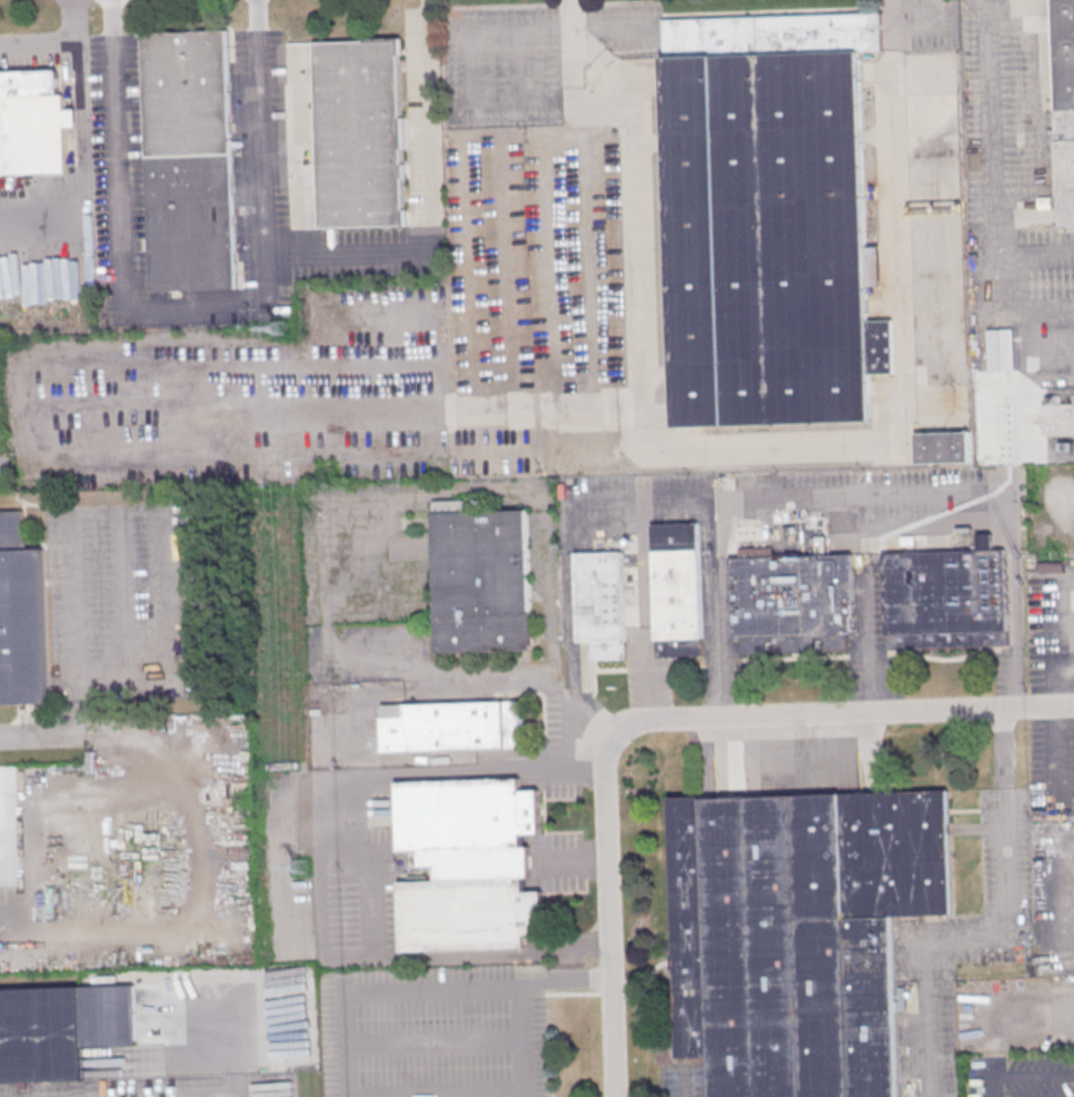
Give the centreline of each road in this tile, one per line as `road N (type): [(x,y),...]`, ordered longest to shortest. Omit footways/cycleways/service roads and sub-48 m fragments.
road 1 (residential): [(1073,706),(647,721),(614,738)]
road 2 (residential): [(611,1096),(599,775),(614,738)]

